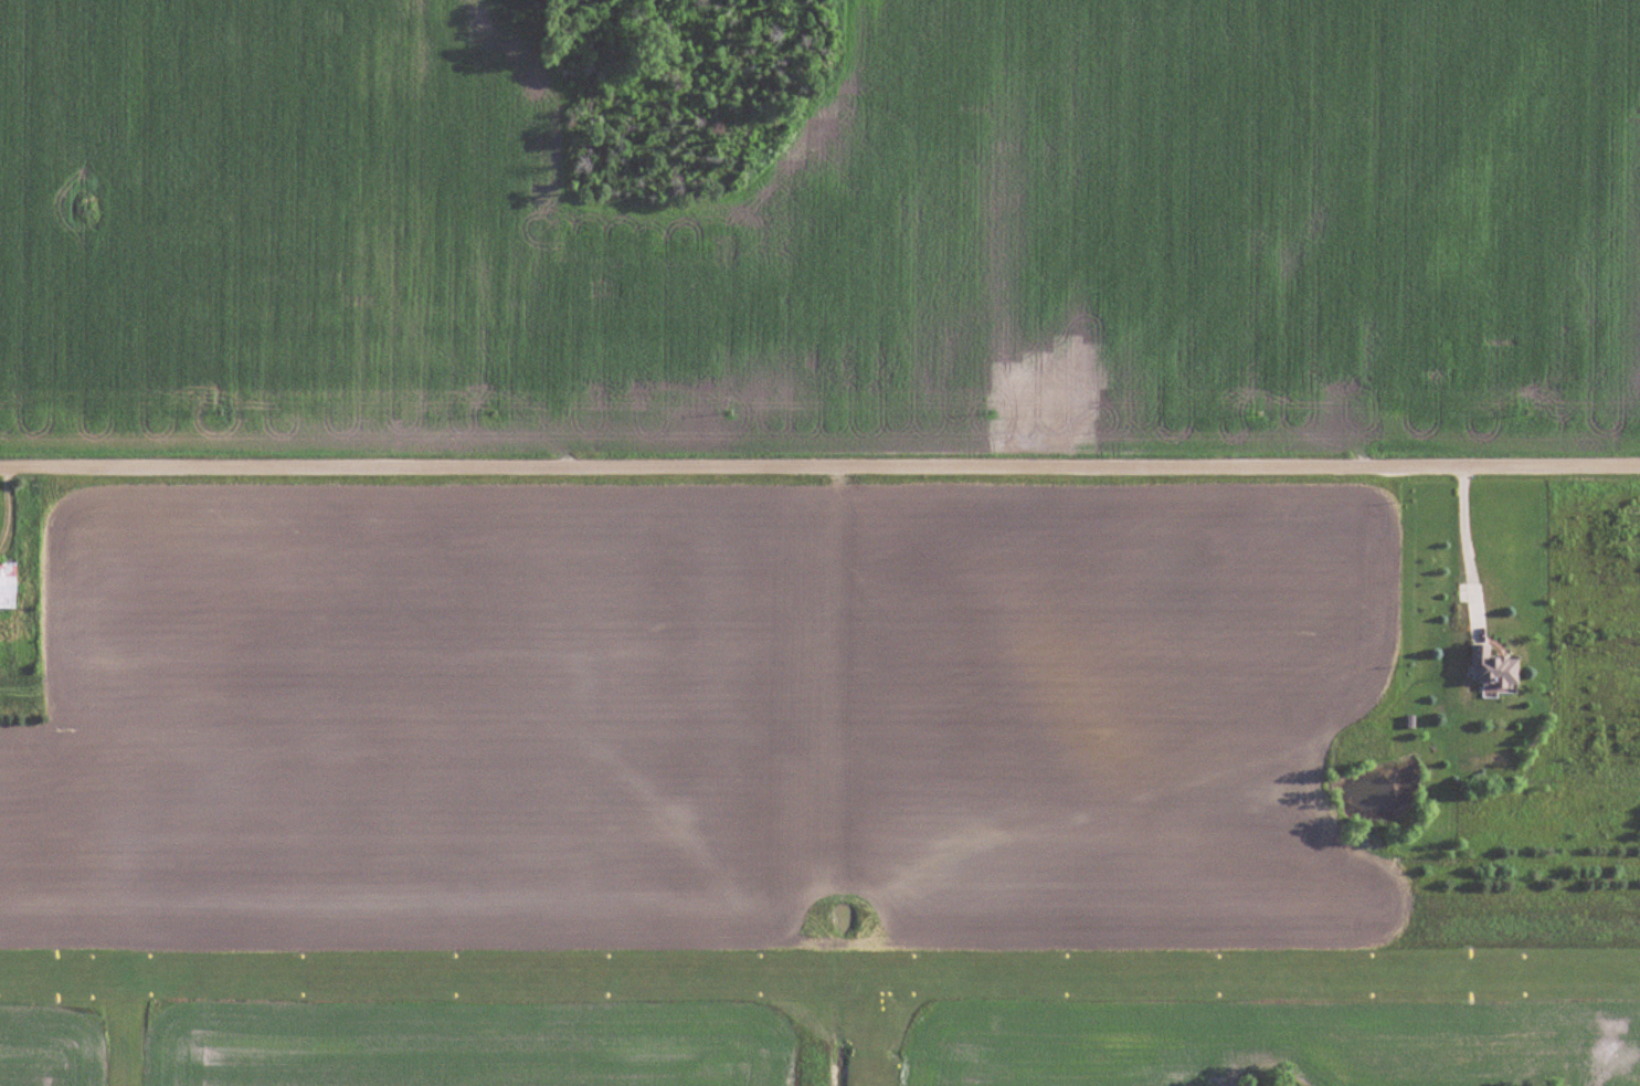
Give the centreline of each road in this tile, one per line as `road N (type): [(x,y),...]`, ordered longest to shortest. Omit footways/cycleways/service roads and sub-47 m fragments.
road 1 (residential): [(1639,471),(0,473)]

